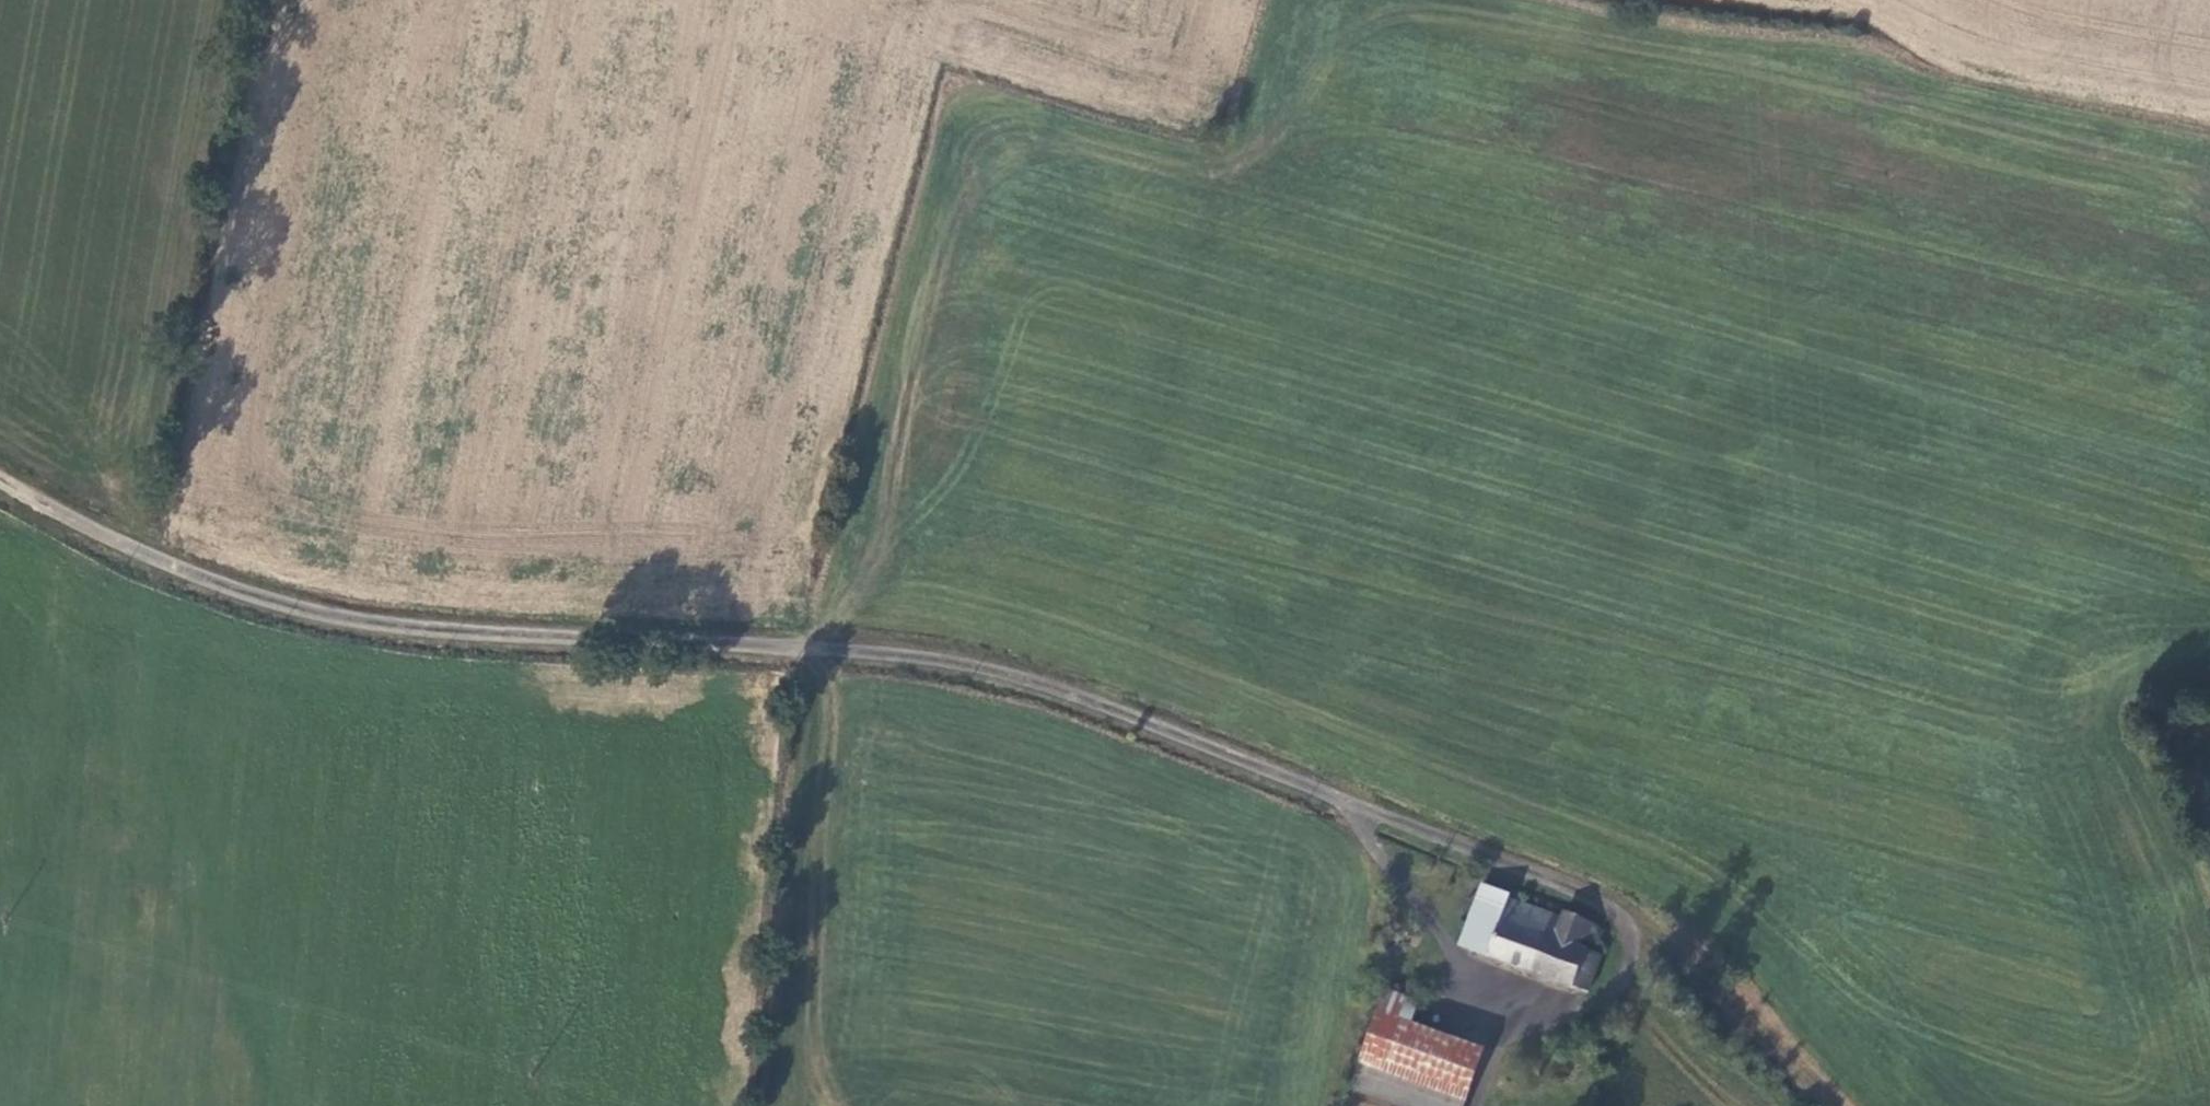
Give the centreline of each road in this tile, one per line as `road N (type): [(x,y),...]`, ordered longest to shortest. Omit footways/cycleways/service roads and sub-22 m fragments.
road 1 (residential): [(0,473),(155,560),(321,611),(406,627),(933,658),(1008,676),(1348,805)]
road 2 (residential): [(1348,805),(1605,922),(1625,953),(1618,987),(1600,1011),(1566,1017),(1474,980)]
road 3 (residential): [(1474,980),(1348,805)]

